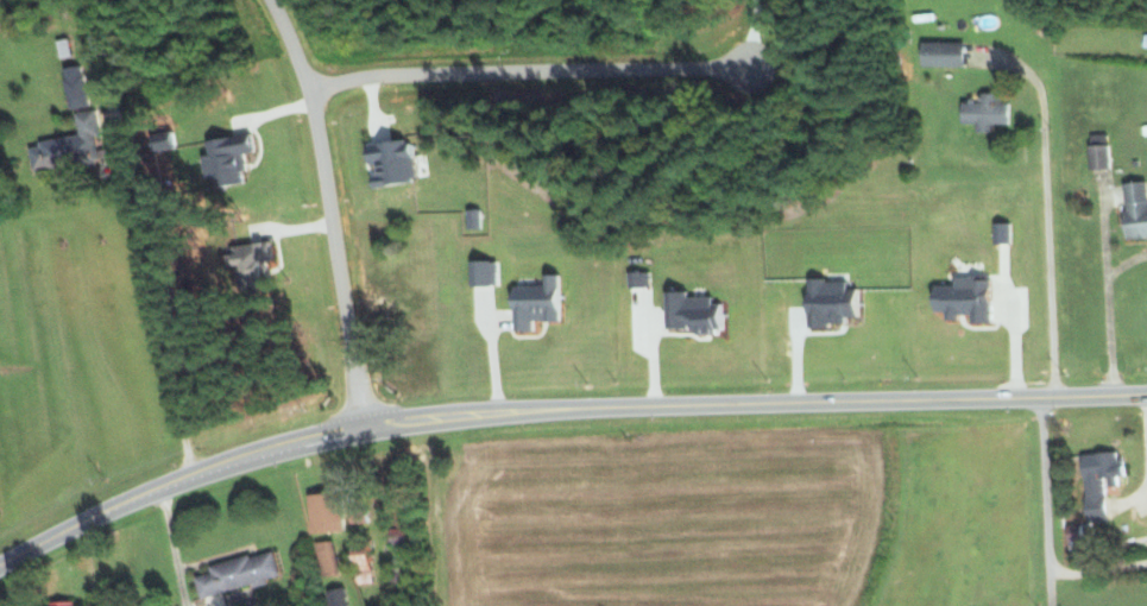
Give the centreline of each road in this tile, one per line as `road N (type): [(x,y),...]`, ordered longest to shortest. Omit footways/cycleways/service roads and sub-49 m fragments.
road 1 (primary): [(0,567),(147,490),(372,428),(511,411),(1146,393)]
road 2 (residential): [(251,0),(304,101),(360,431)]
road 3 (residential): [(740,65),(376,82),(304,101)]

